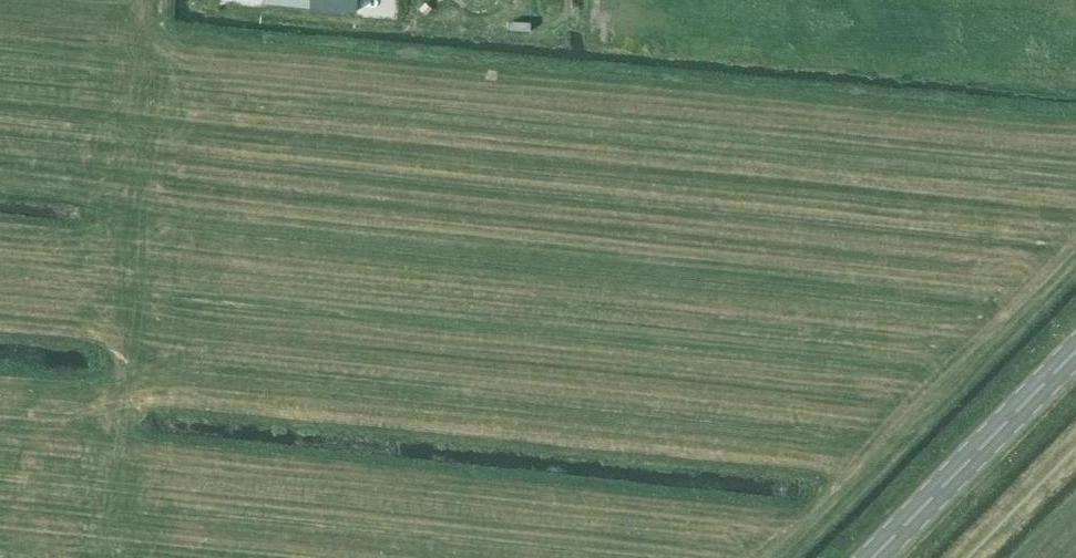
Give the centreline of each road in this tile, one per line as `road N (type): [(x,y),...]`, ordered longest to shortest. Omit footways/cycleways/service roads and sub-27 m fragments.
road 1 (primary): [(1075,351),(873,557)]

